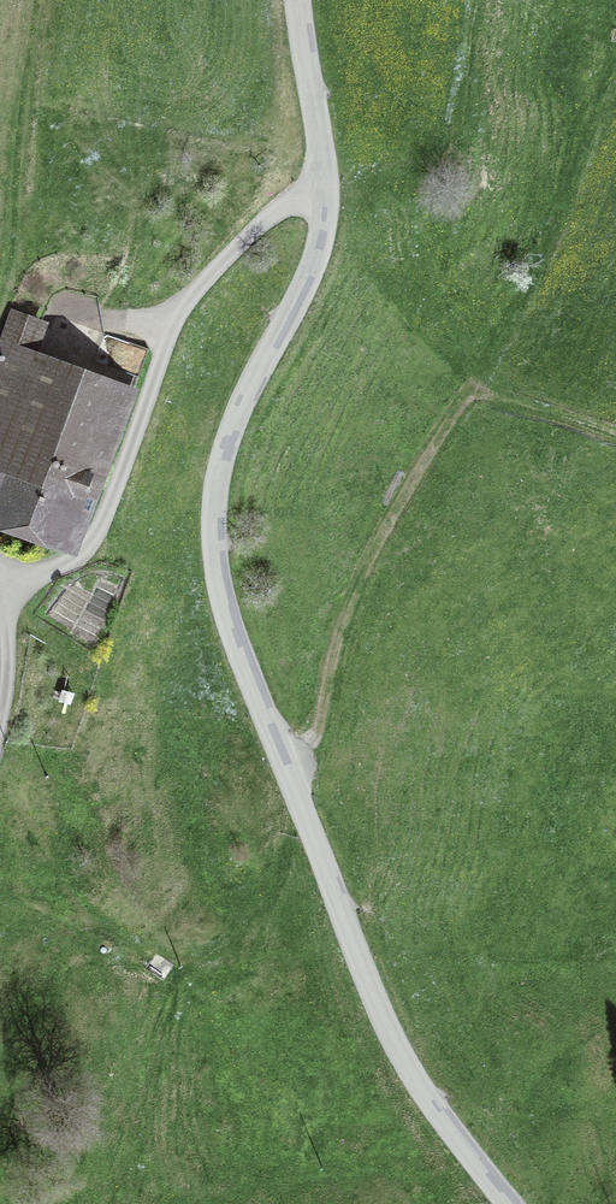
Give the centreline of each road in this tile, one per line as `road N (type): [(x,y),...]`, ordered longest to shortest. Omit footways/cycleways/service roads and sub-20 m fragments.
road 1 (unclassified): [(512,1203),(420,1083),(376,1002),(240,655),(216,563),(225,447),(312,270),(324,222),(322,153),(298,0)]
road 2 (track): [(287,771),(316,726),(361,575),(473,387)]

